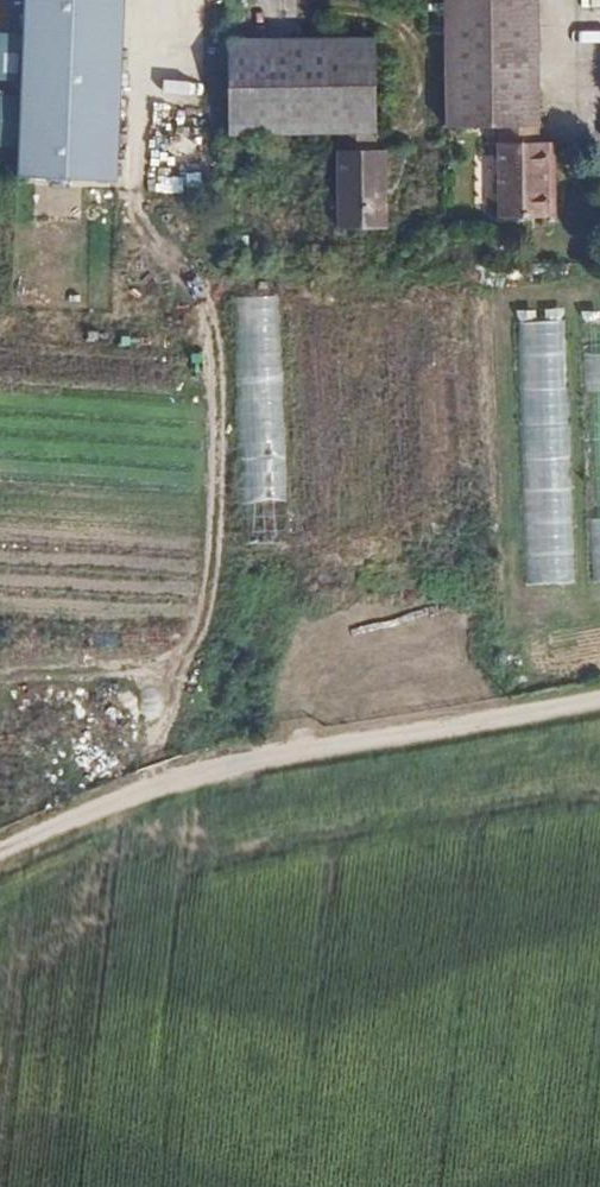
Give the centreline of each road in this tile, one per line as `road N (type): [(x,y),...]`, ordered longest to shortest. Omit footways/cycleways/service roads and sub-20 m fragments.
road 1 (track): [(0,853),(151,790),(258,762),(599,700)]
road 2 (track): [(168,786),(156,718),(212,589),(218,426),(199,290),(154,209)]

